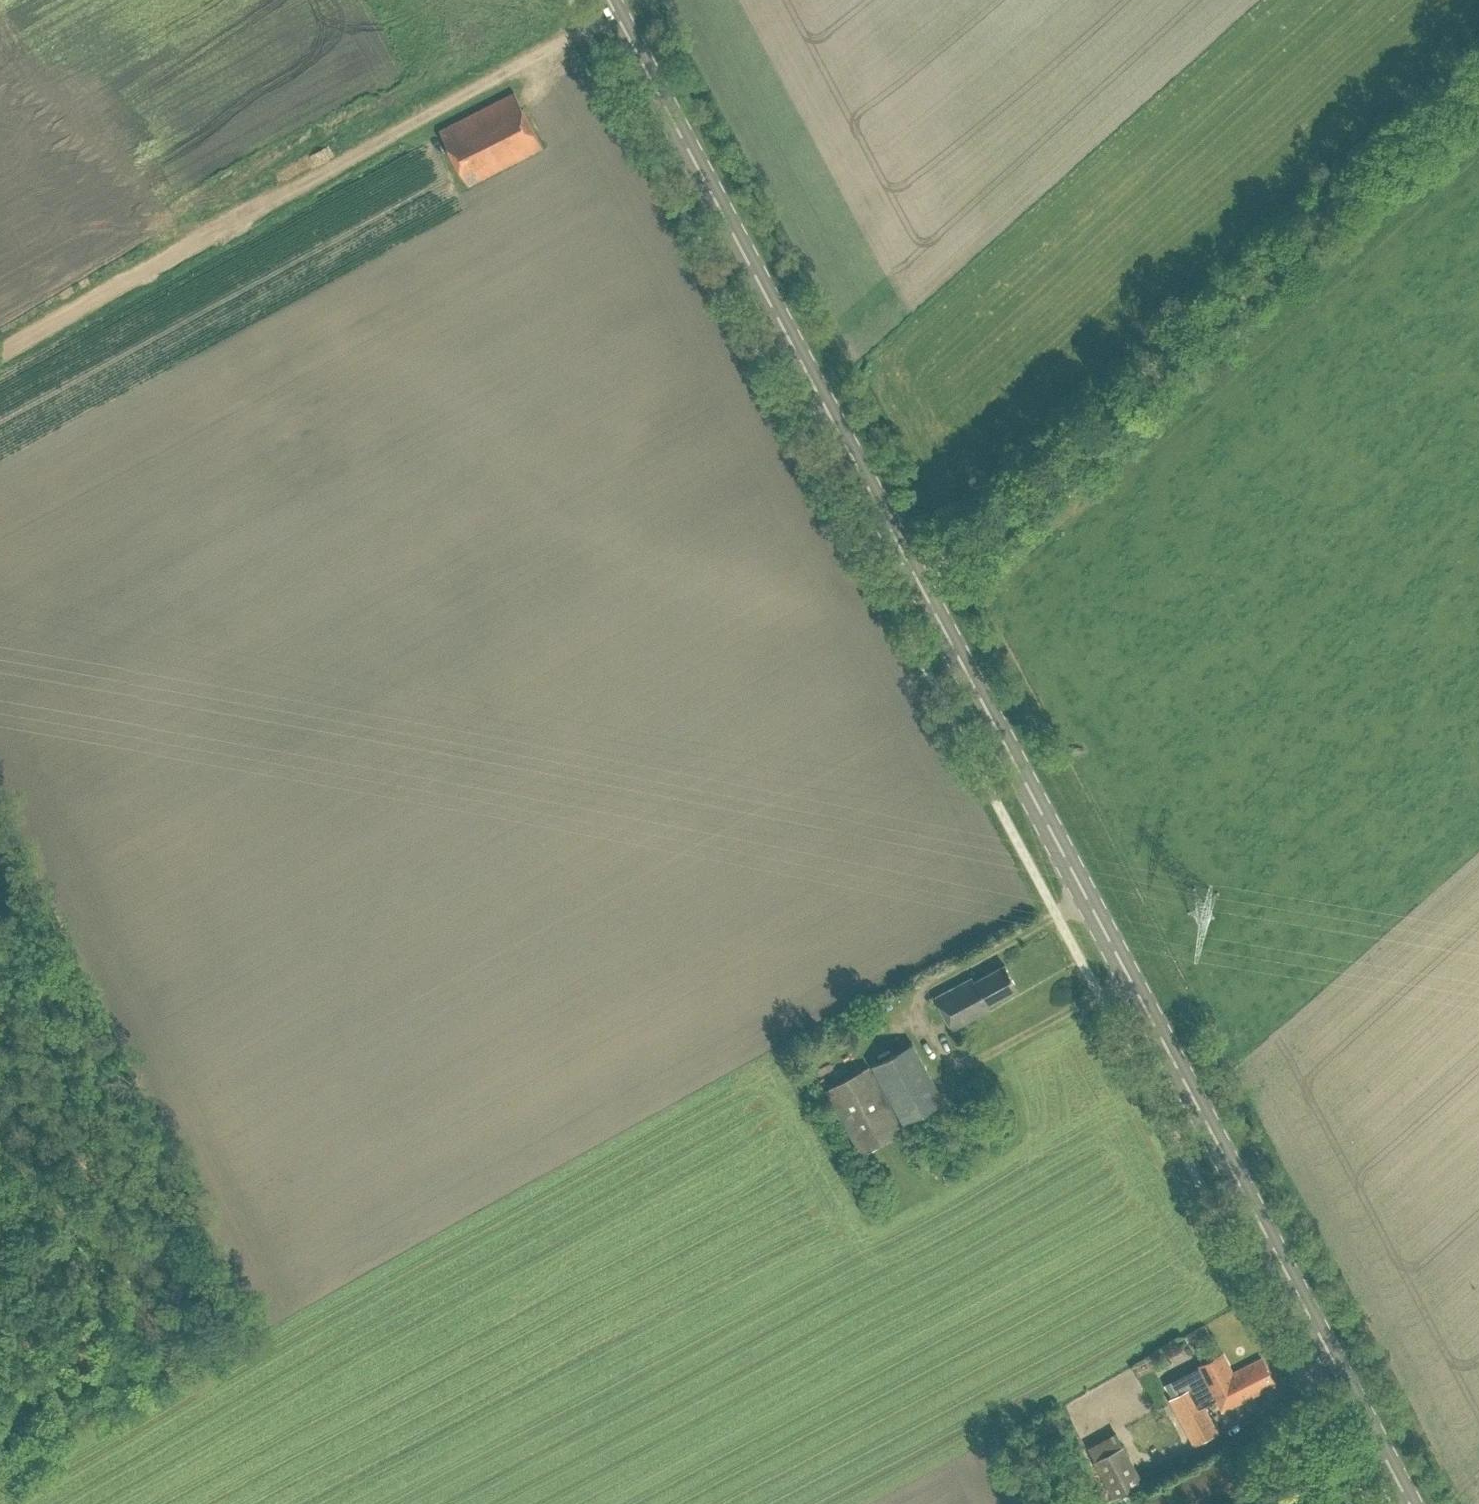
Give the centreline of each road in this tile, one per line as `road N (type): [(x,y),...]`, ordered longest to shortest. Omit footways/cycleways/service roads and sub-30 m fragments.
road 1 (primary): [(1412,1503),(607,0)]
road 2 (track): [(583,25),(0,354)]

